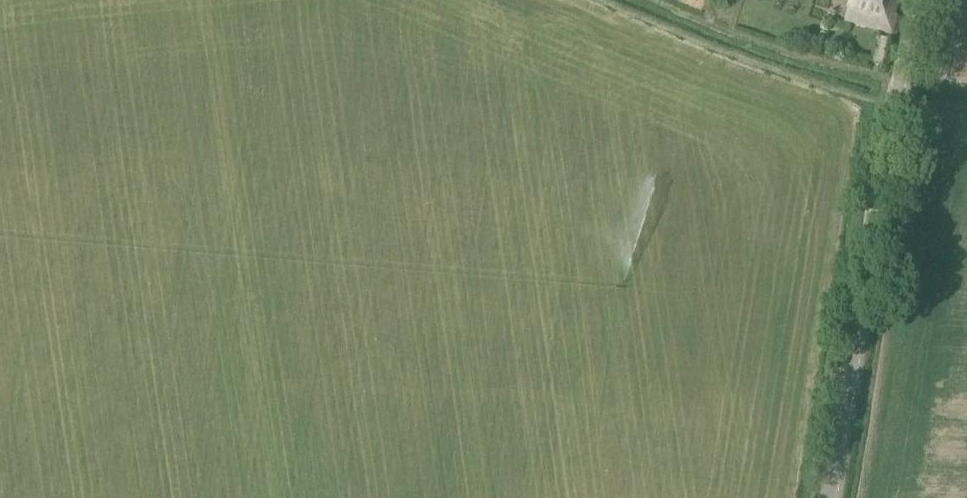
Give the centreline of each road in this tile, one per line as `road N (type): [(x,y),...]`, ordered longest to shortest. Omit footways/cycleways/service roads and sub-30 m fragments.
road 1 (tertiary): [(830,497),(898,90),(925,0)]

